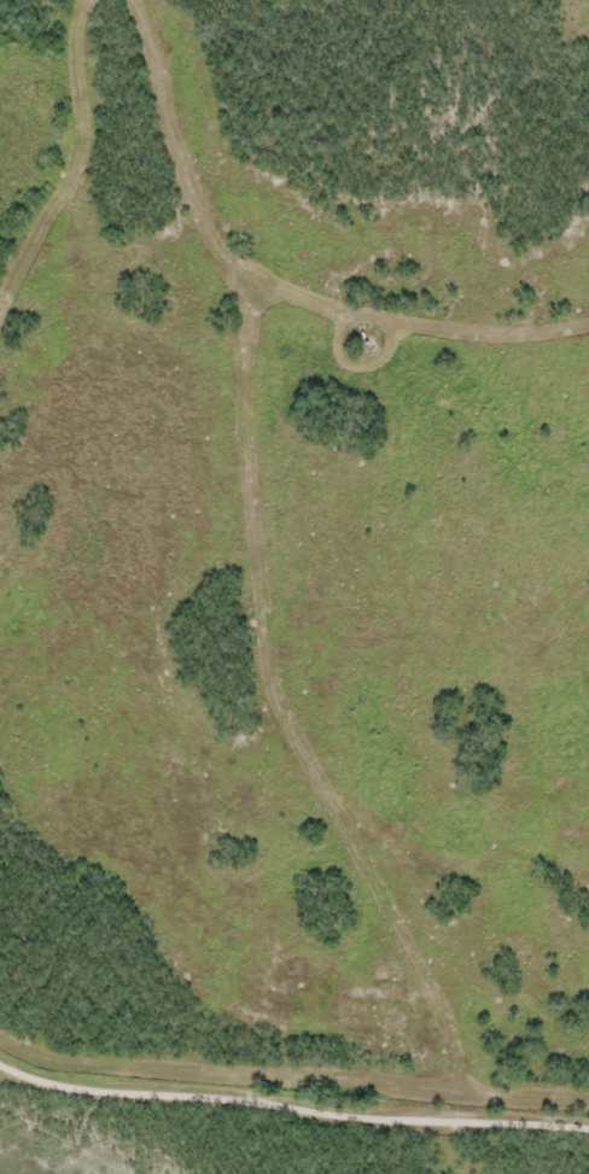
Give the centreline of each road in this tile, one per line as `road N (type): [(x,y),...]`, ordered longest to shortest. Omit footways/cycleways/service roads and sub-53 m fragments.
road 1 (residential): [(0,1116),(48,1131),(111,1173)]

